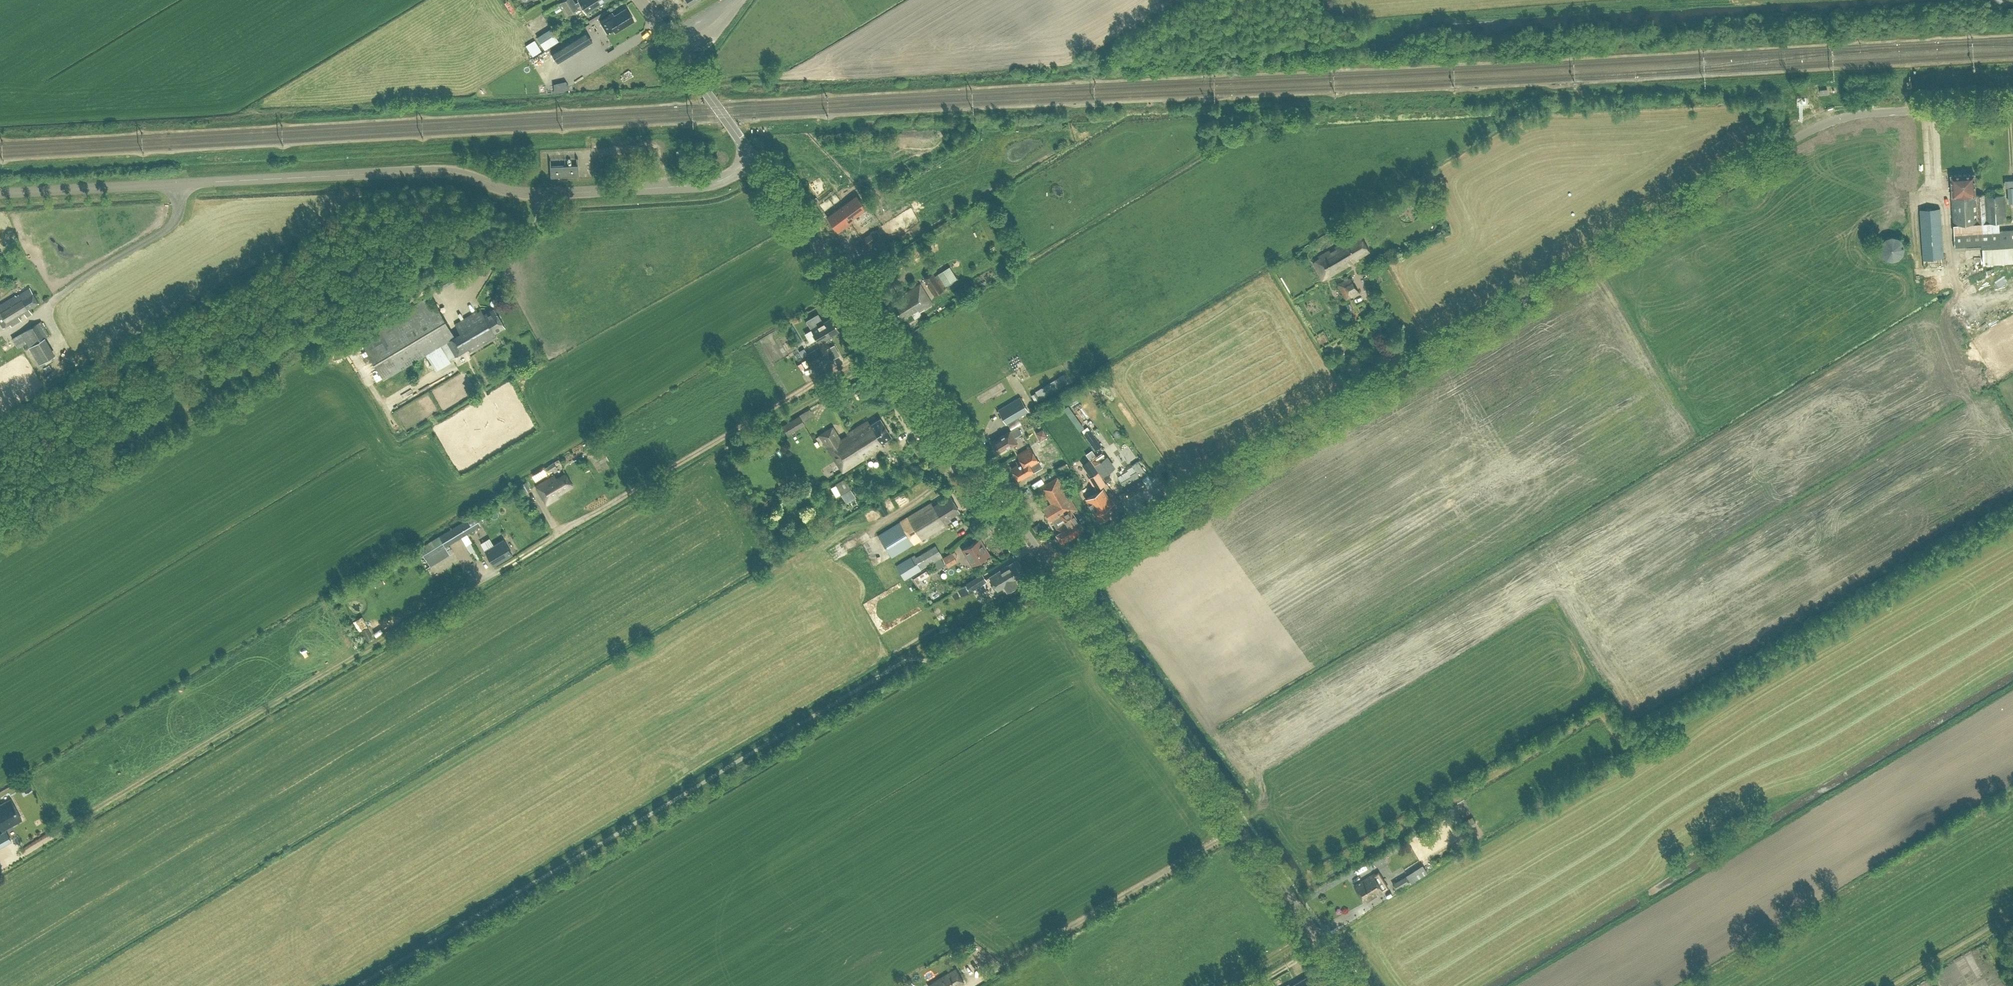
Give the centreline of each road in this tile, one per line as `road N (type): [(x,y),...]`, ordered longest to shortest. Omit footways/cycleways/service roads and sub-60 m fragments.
road 1 (residential): [(1053,572),(1811,129),(1857,114),(2012,105)]
road 2 (tertiary): [(0,192),(438,169),(529,194),(704,185),(754,158)]
road 3 (tertiary): [(1053,572),(754,158)]
road 4 (tertiary): [(1353,985),(1053,572)]
road 5 (tertiary): [(754,158),(678,51)]

